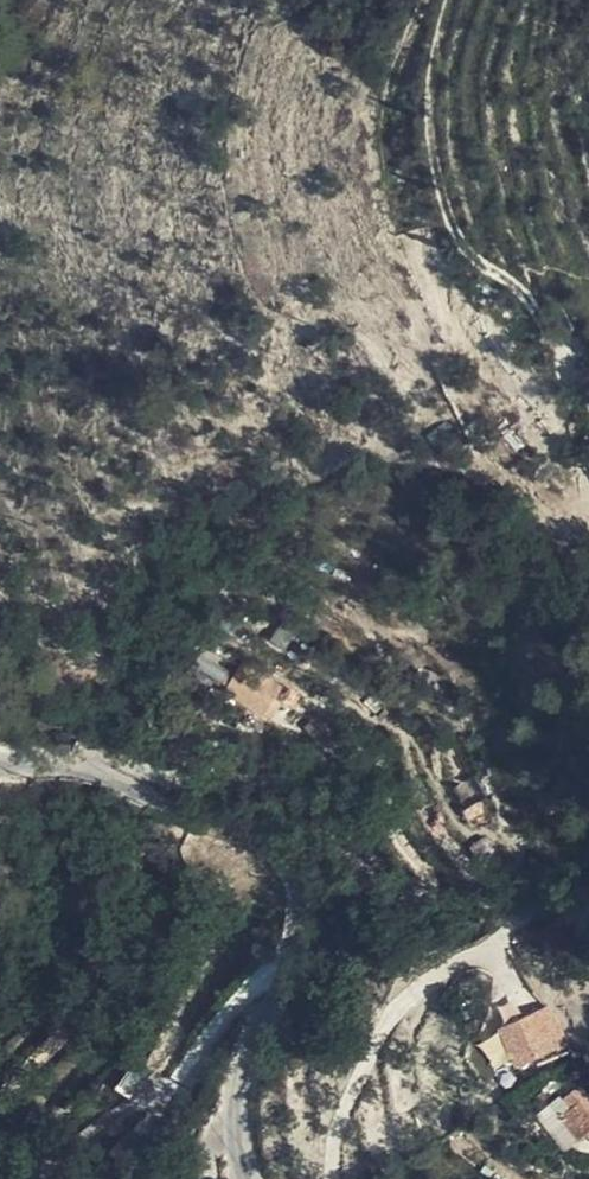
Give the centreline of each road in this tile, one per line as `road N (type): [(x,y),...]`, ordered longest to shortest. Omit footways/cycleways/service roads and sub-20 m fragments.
road 1 (unclassified): [(252,1178),(240,1148),(240,1108),(305,940),(301,861),(266,819),(119,770),(0,762)]
road 2 (track): [(427,0),(388,102),(388,164),(417,261),(476,373)]
road 3 (track): [(549,339),(522,294),(473,260),(446,218),(431,103),(454,0)]

